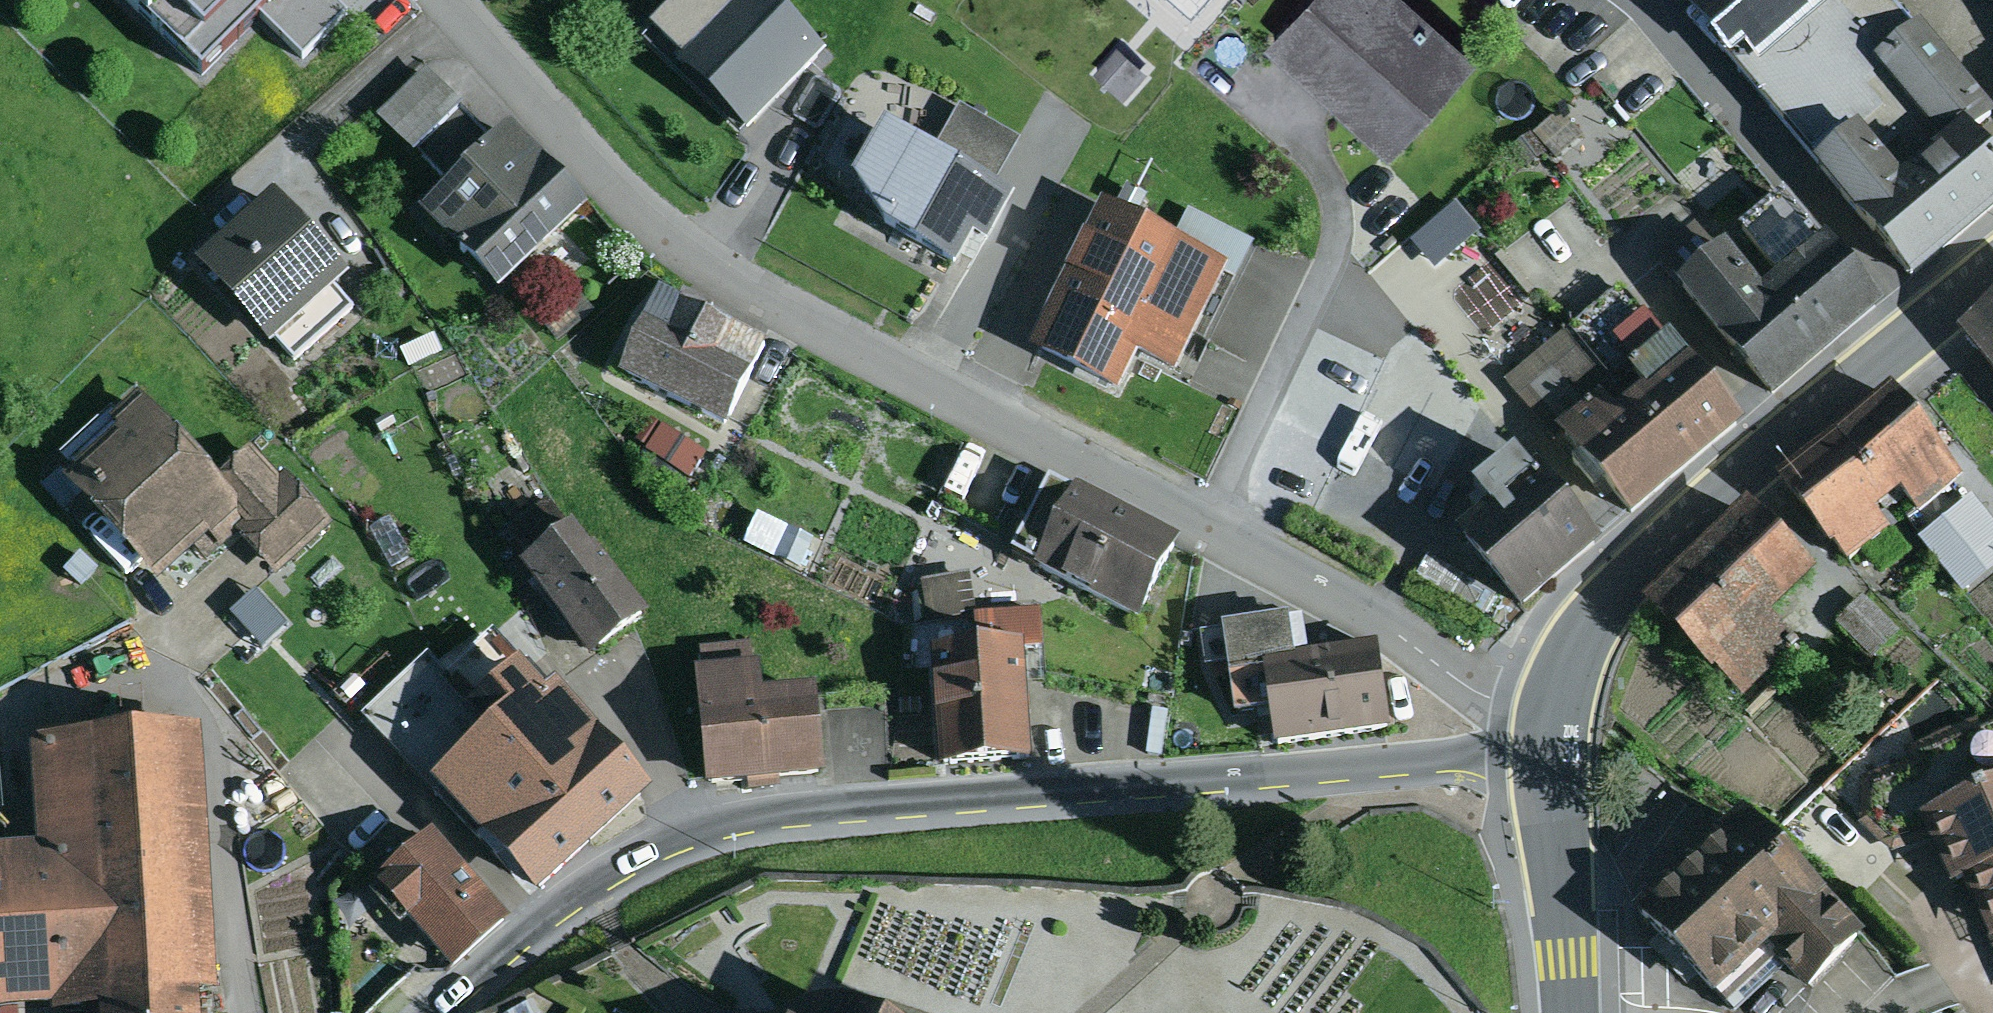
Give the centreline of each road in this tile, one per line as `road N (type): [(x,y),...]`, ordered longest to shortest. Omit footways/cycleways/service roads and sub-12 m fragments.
road 1 (residential): [(1549,745),(767,813),(680,837),(590,882),(433,1012)]
road 2 (residential): [(443,0),(610,186),(675,243),(743,290),(1205,529)]
road 3 (primary): [(1919,329),(1619,587),(1586,629),(1553,709)]
road 4 (residential): [(1919,329),(1648,0)]
road 5 (residential): [(1205,529),(1385,624),(1465,686),(1553,709)]
road 6 (residential): [(1330,266),(1205,529)]
road 7 (primary): [(1549,745),(1570,1012)]

